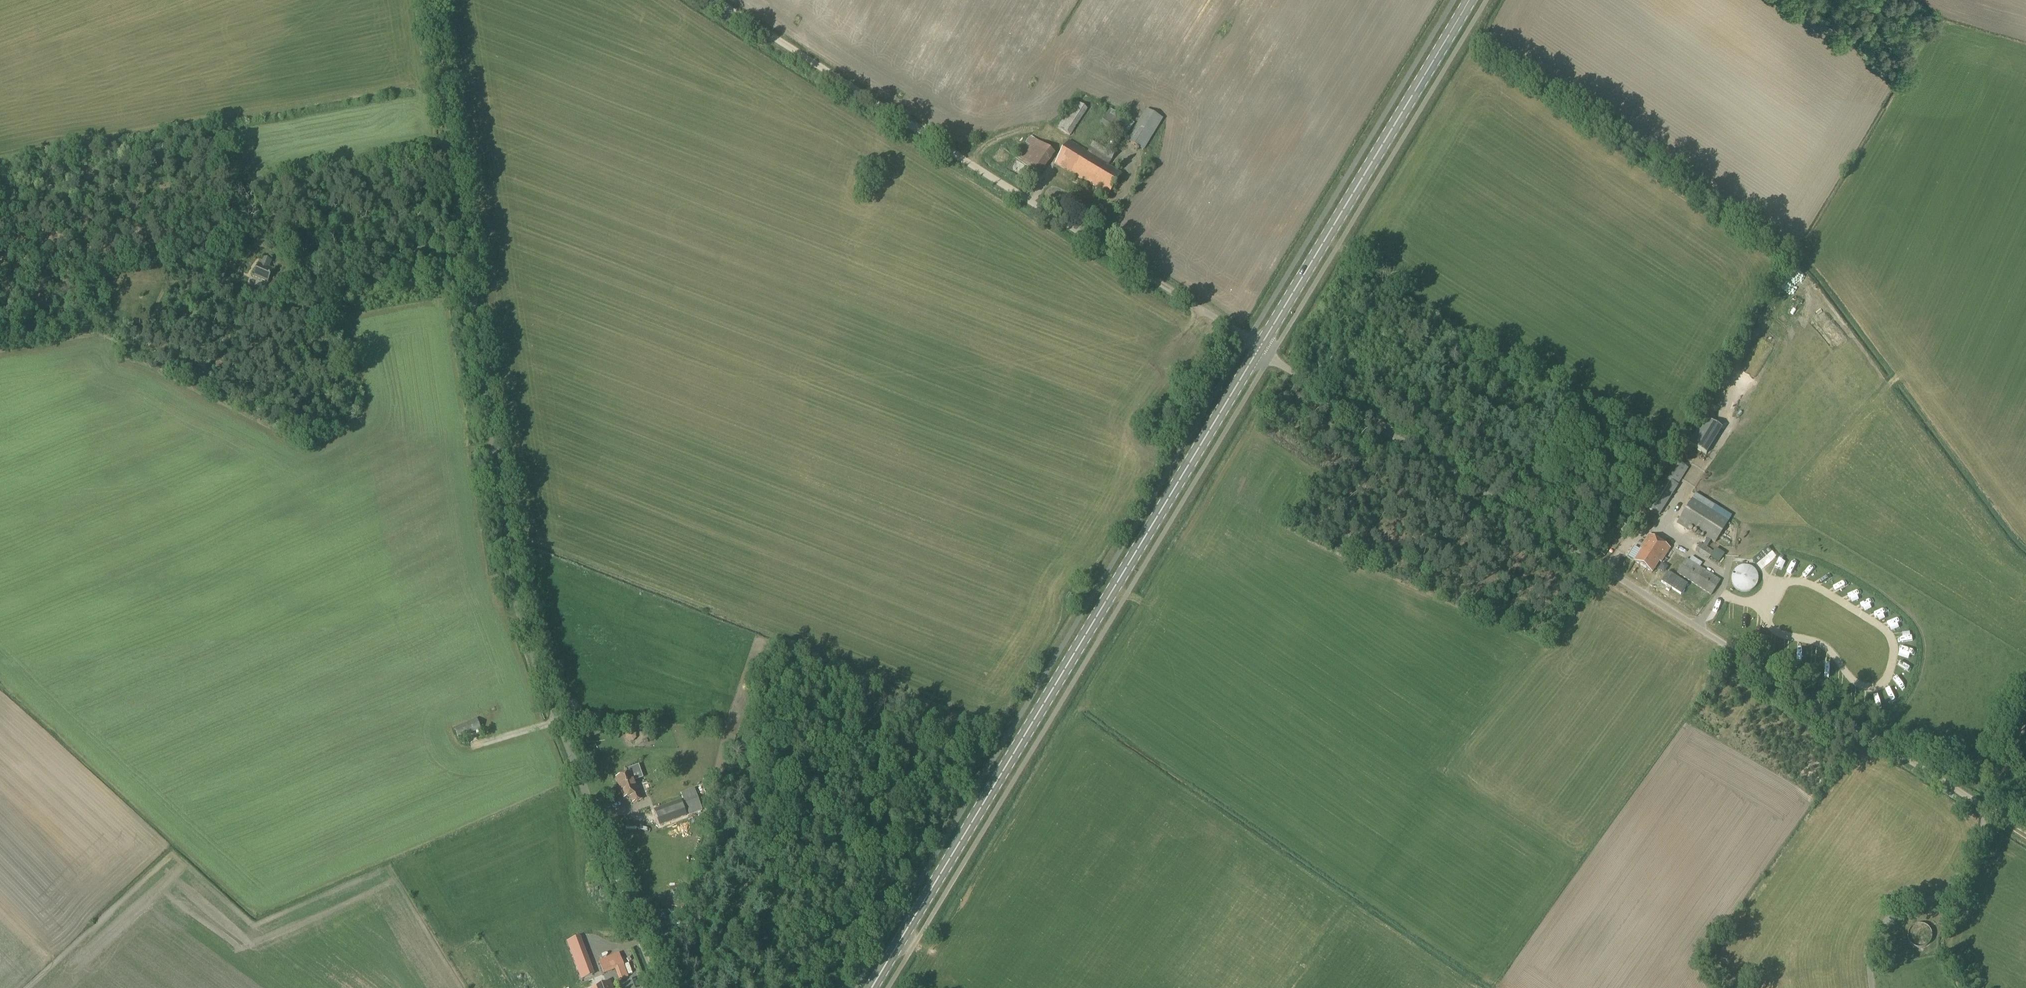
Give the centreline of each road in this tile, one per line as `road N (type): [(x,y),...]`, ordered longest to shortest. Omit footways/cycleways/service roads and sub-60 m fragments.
road 1 (unclassified): [(1870,987),(1864,964),(1876,917),(1891,903),(1942,887),(1988,809),(1259,349)]
road 2 (unclassified): [(655,987),(517,618),(427,0)]
road 3 (secondary): [(873,987),(1259,349)]
road 4 (secondary): [(1259,349),(1471,0)]
road 5 (track): [(711,0),(1024,191)]
road 6 (unclassified): [(1259,349),(1024,191)]

